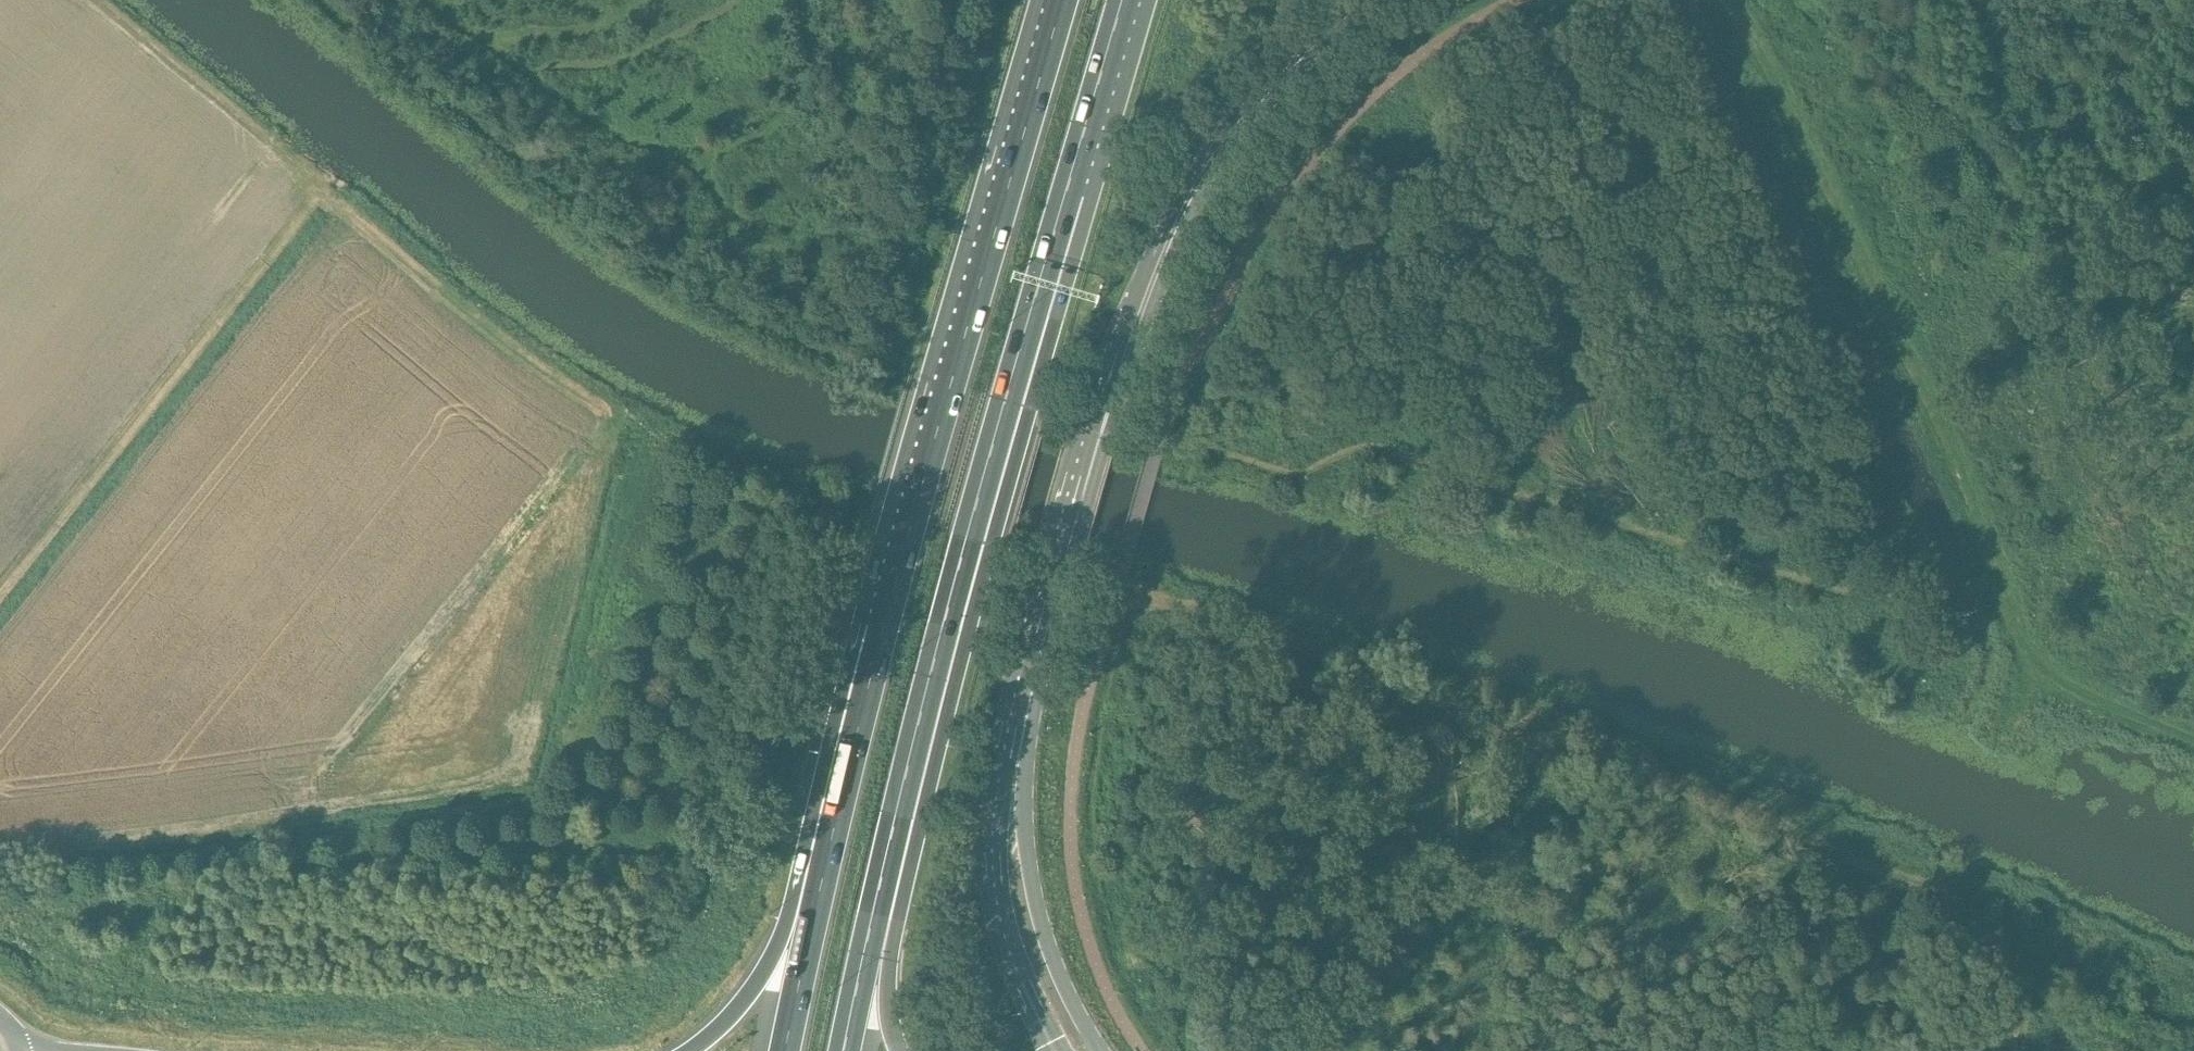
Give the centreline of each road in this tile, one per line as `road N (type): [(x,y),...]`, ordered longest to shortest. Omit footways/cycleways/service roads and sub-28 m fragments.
road 1 (tertiary): [(1081,1050),(1028,935),(1013,826),(1028,709),(1099,432),(1153,275),(1223,149),(1336,25),(1370,0)]
road 2 (motorway): [(866,944),(966,538),(1122,0)]
road 3 (motorway): [(1063,0),(882,631),(813,916)]
road 4 (motorway): [(813,916),(737,1009),(686,1050)]
road 5 (motorway): [(813,916),(785,1050)]

